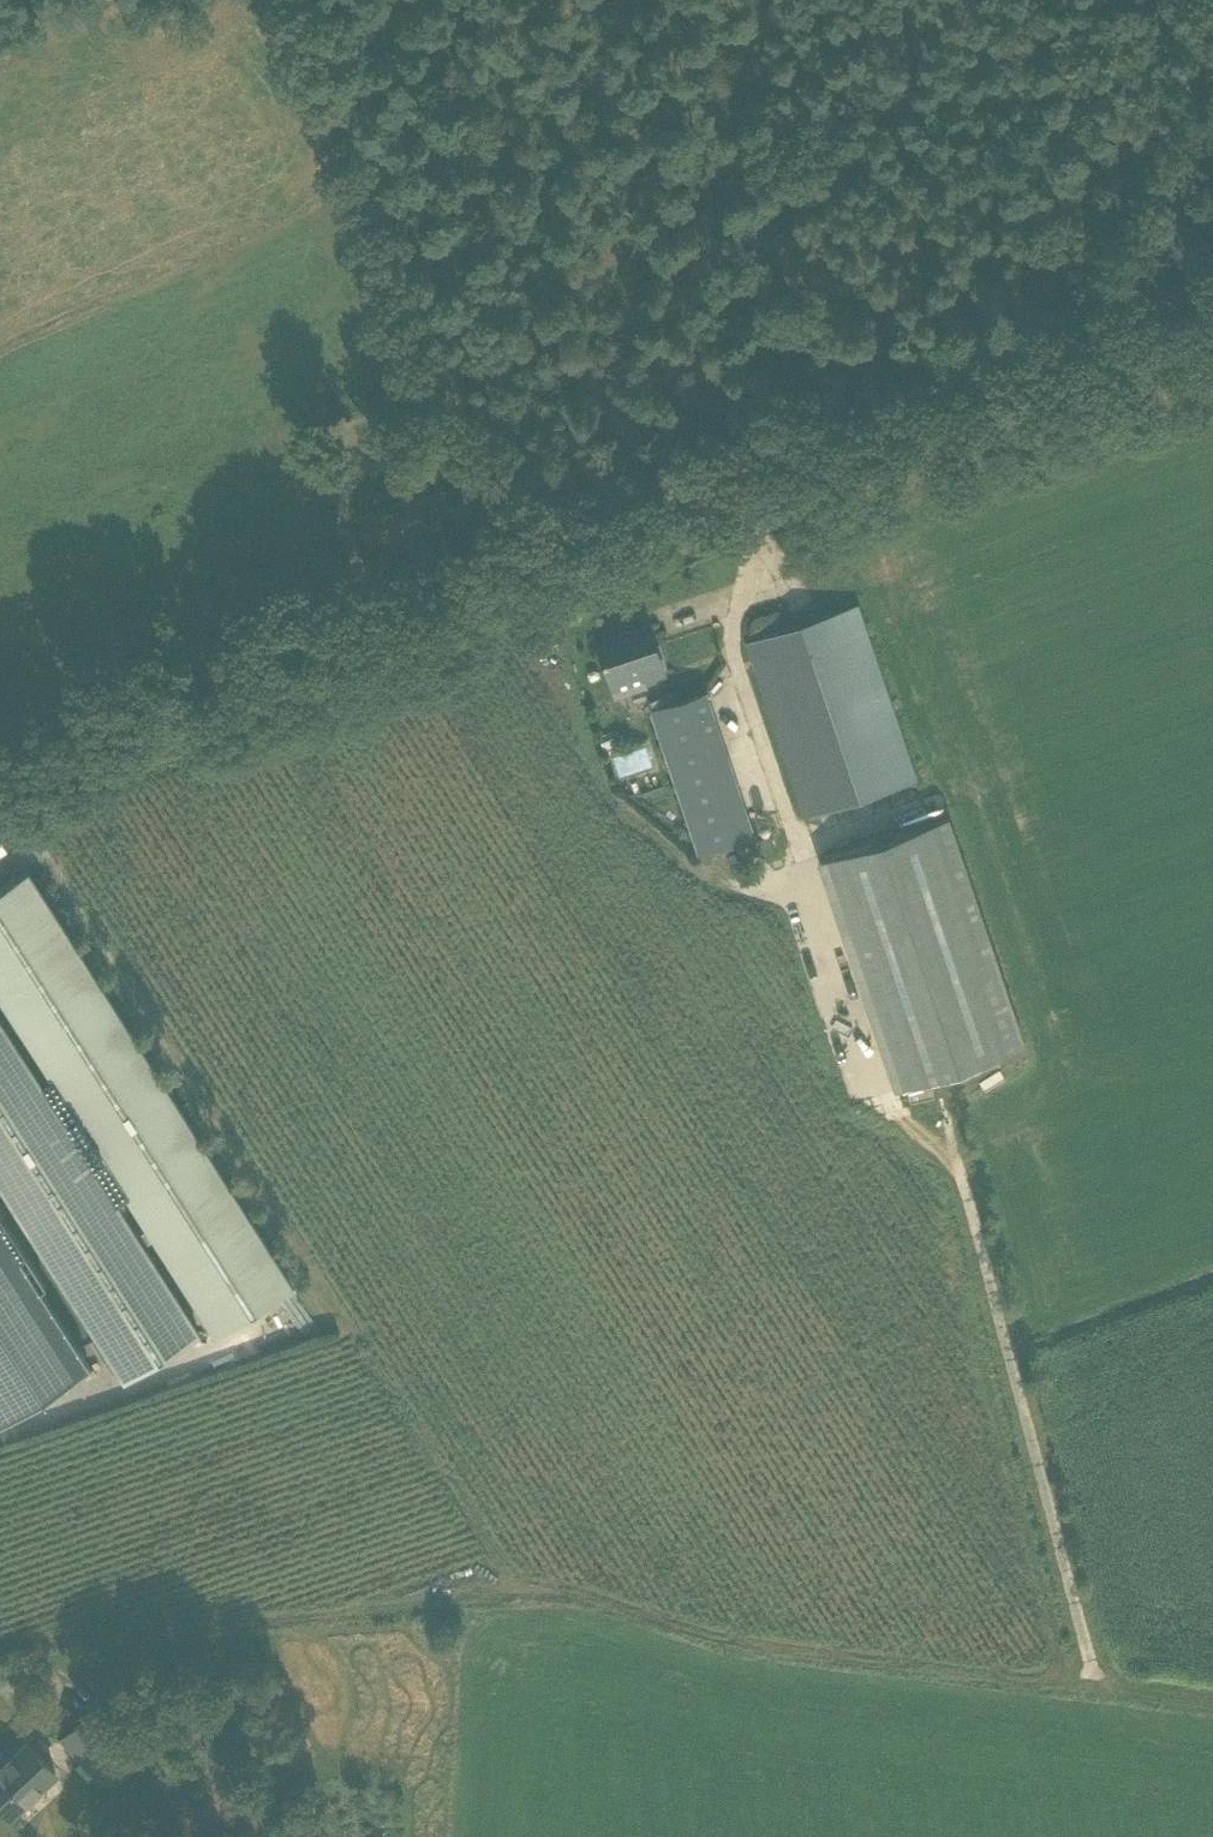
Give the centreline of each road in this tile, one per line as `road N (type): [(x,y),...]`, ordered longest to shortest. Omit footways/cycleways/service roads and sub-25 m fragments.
road 1 (unclassified): [(0,761),(1212,347)]

